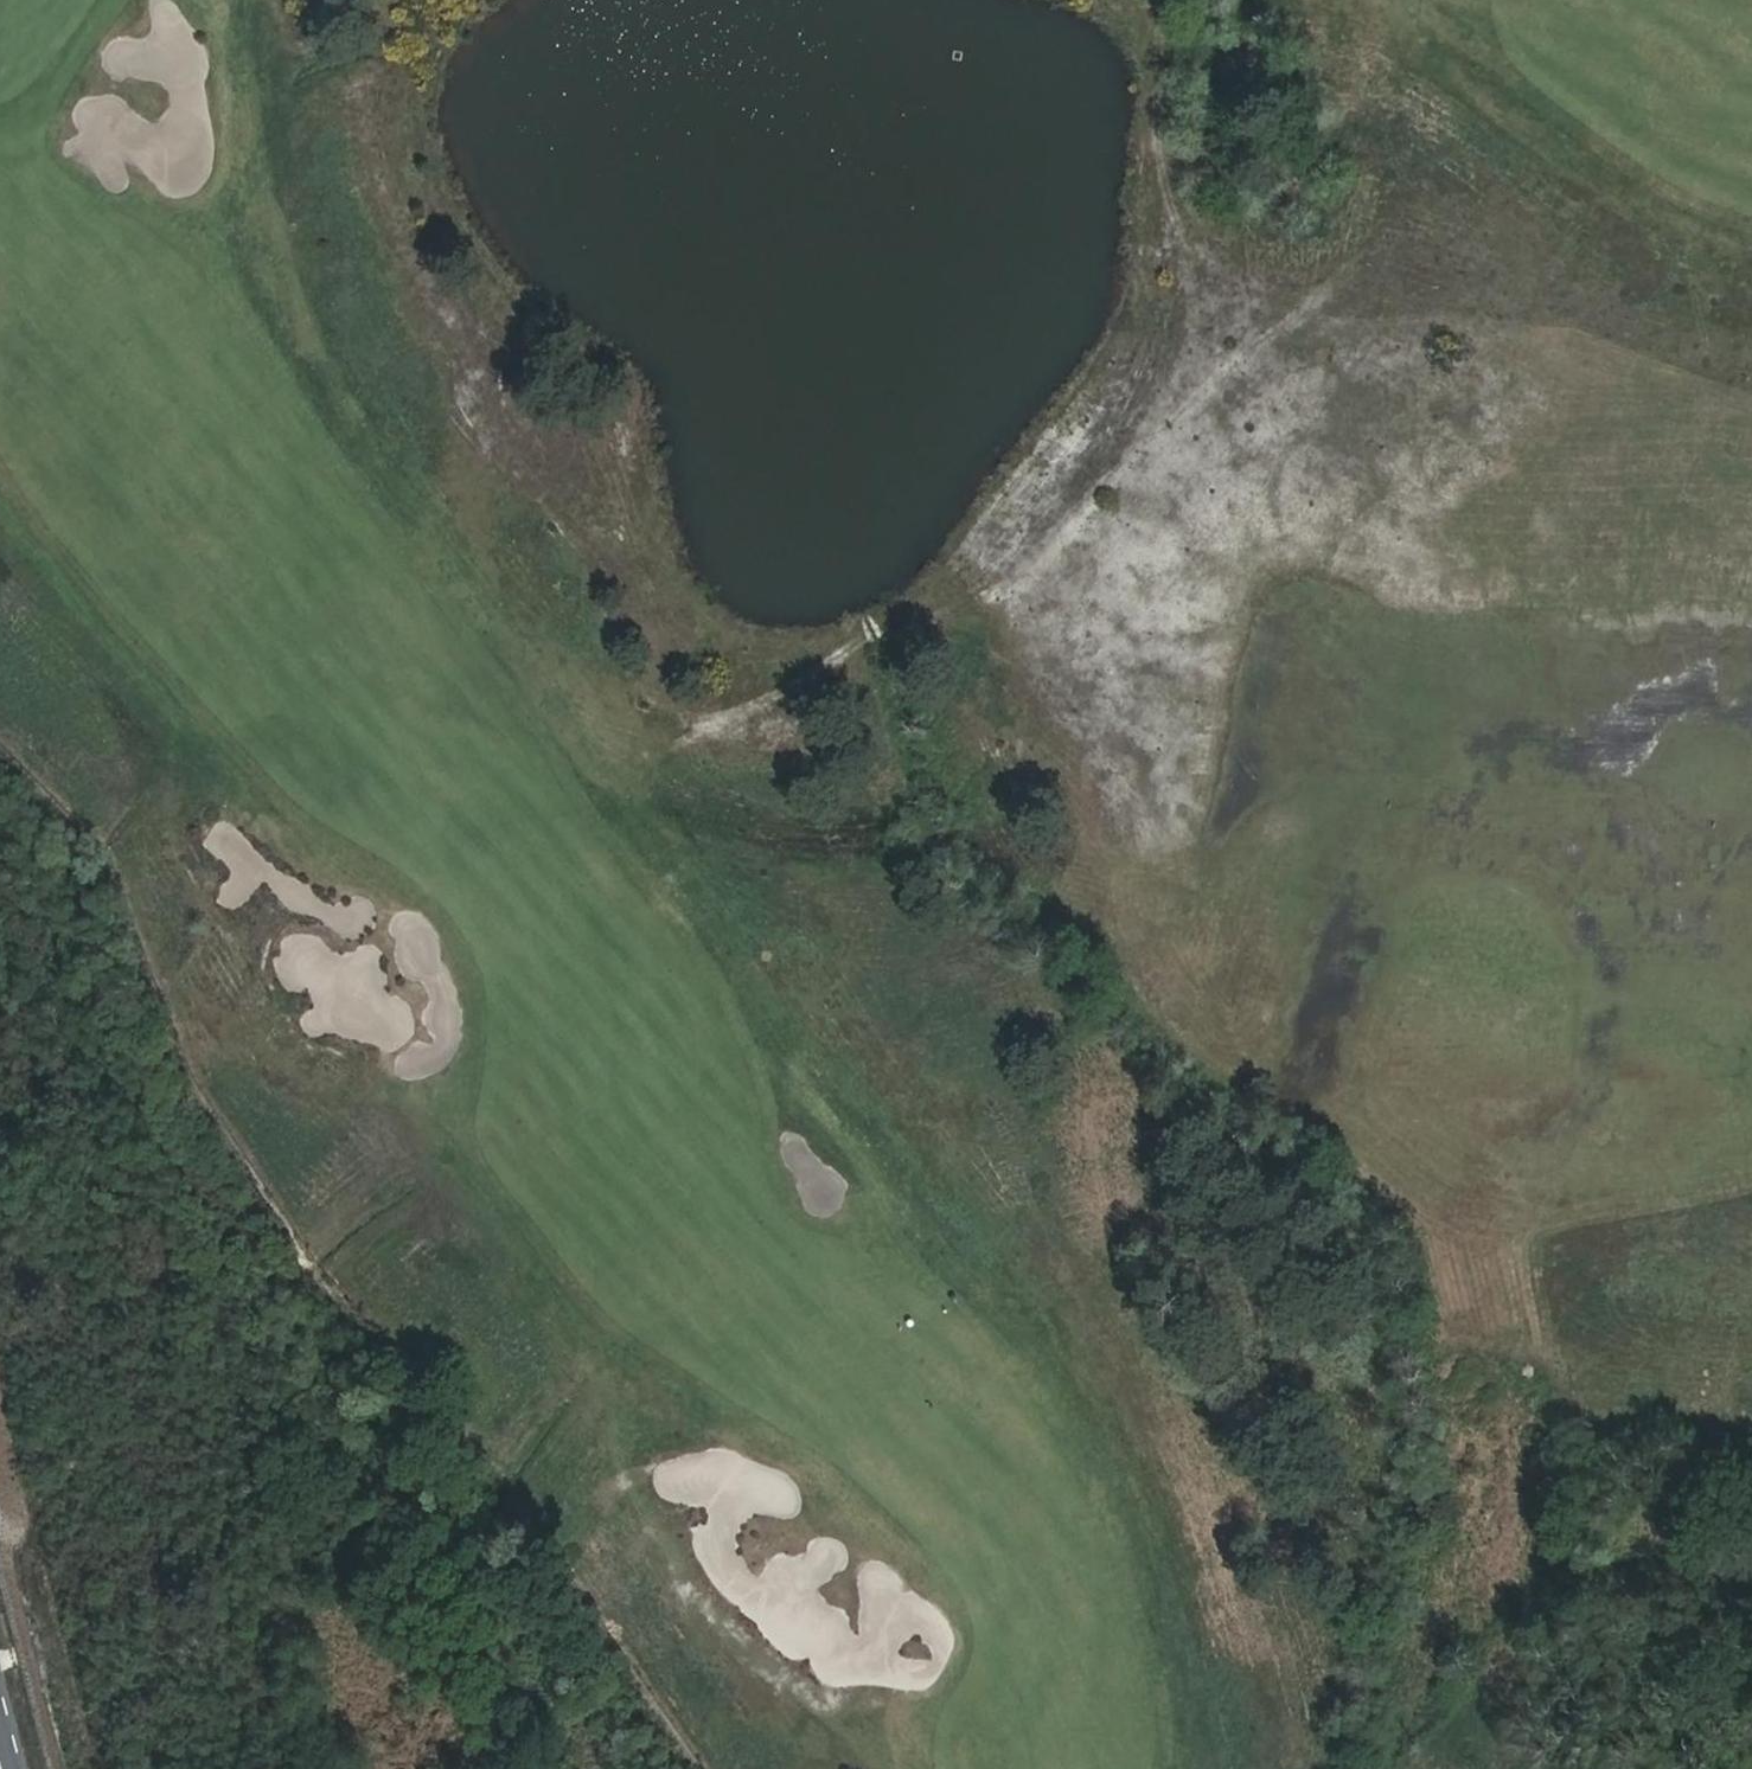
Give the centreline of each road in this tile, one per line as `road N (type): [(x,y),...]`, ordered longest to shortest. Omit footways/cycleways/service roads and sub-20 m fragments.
road 1 (track): [(0,912),(610,1768)]

